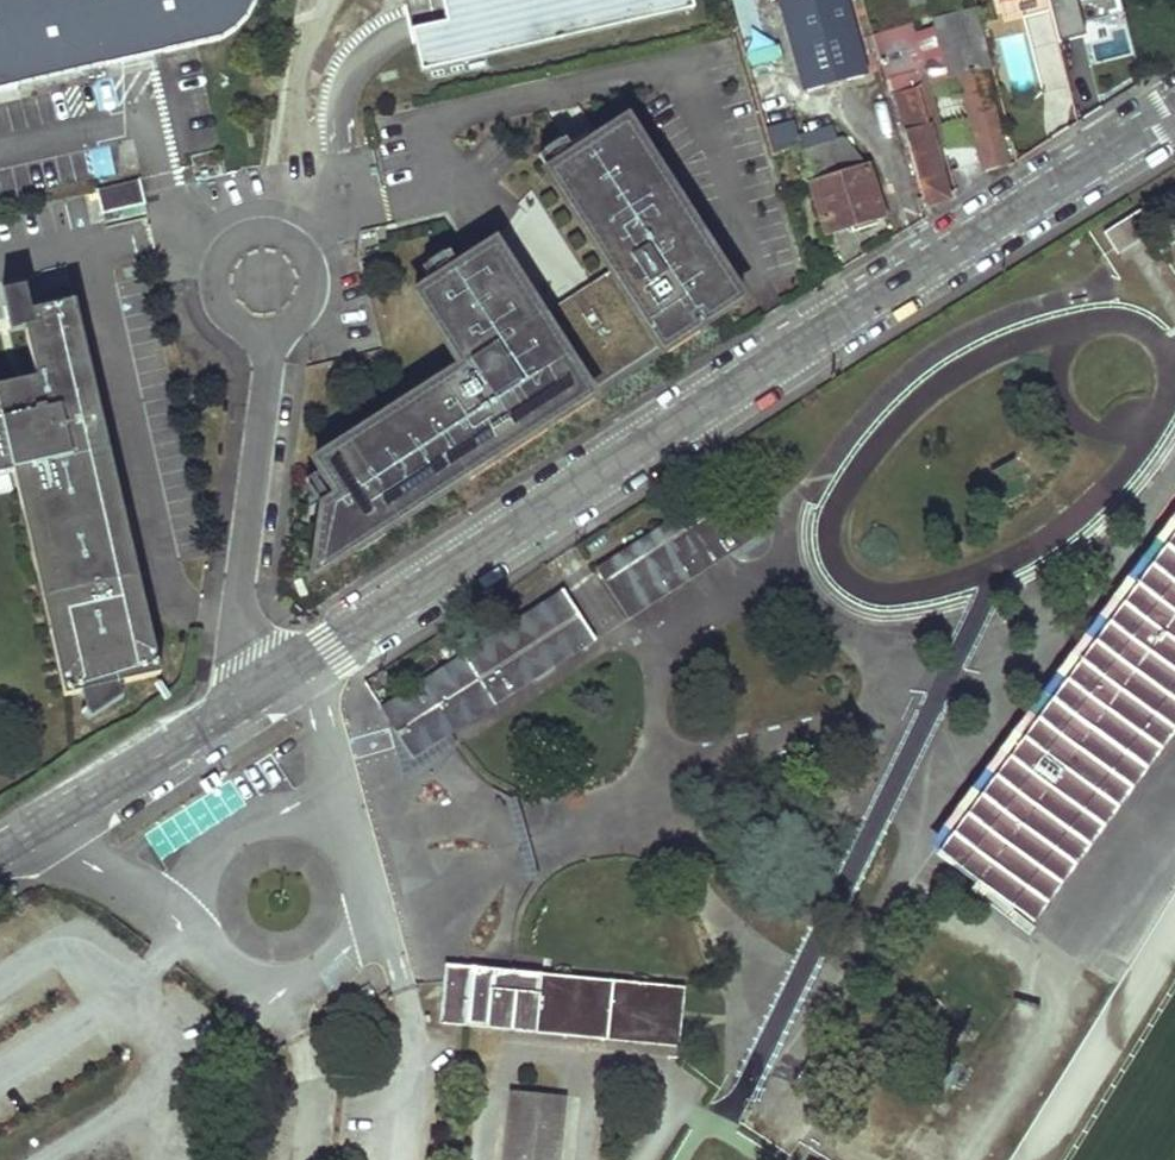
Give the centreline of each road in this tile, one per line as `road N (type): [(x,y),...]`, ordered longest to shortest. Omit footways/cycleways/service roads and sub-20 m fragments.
road 1 (residential): [(1174,112),(0,852)]

